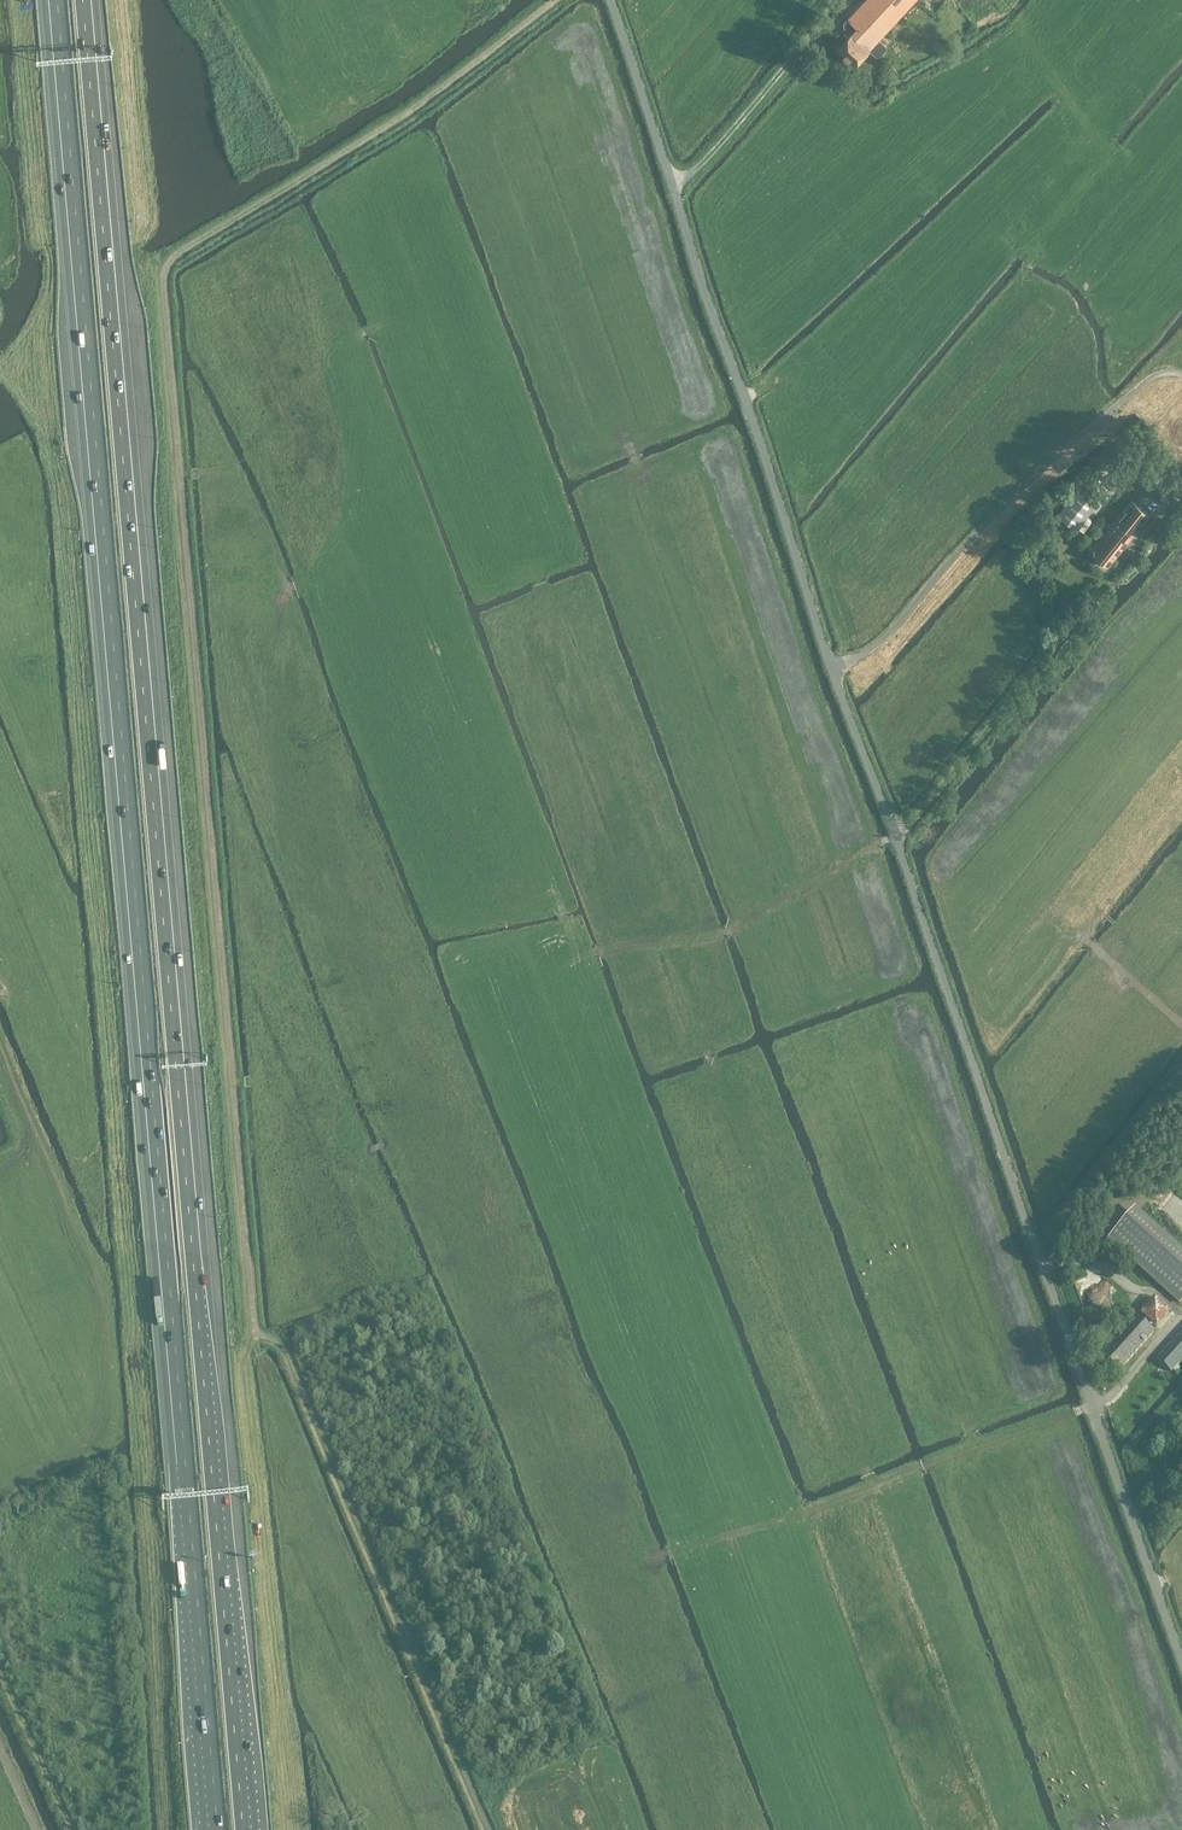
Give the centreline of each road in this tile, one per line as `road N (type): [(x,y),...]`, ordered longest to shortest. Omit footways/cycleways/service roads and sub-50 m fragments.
road 1 (motorway): [(53,0),(213,1829)]
road 2 (motorway): [(247,1829),(88,0)]
road 3 (unclassified): [(1181,1663),(826,654),(611,0)]
road 4 (track): [(580,952),(561,977),(771,1524),(854,1829)]
road 5 (track): [(1123,564),(908,825),(738,928),(580,952),(519,850)]
road 6 (track): [(653,1558),(822,1509),(1091,1407)]
road 7 (track): [(839,0),(717,146),(671,182)]
road 8 (track): [(0,1672),(74,1829)]
road 9 (track): [(1181,1025),(1073,930)]
road 10 (track): [(1181,1317),(1116,1396),(1091,1407)]

